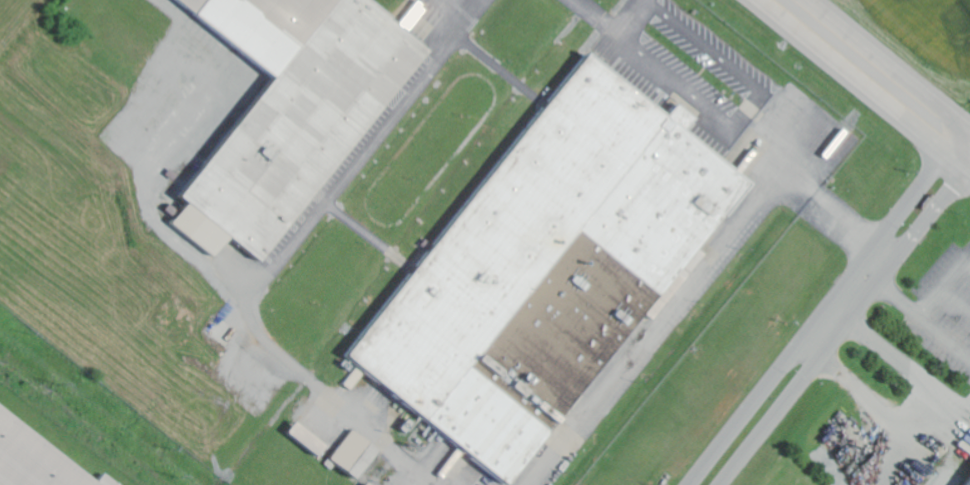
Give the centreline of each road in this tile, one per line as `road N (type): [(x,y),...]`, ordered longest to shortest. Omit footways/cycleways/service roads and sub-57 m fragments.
road 1 (residential): [(959,142),(692,484)]
road 2 (residential): [(969,170),(726,484)]
road 3 (primary): [(969,151),(783,0)]

